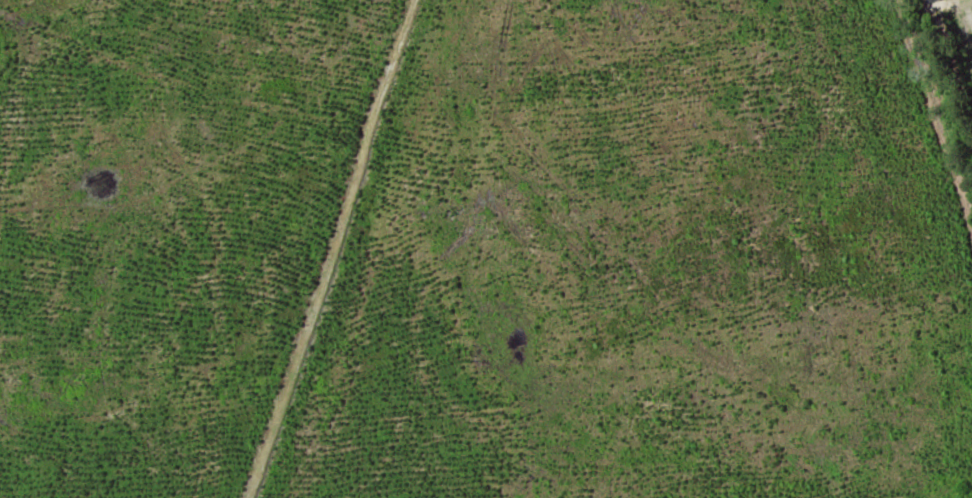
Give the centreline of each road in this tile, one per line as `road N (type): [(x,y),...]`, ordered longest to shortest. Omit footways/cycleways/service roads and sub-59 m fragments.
road 1 (track): [(410,0),(245,497)]

